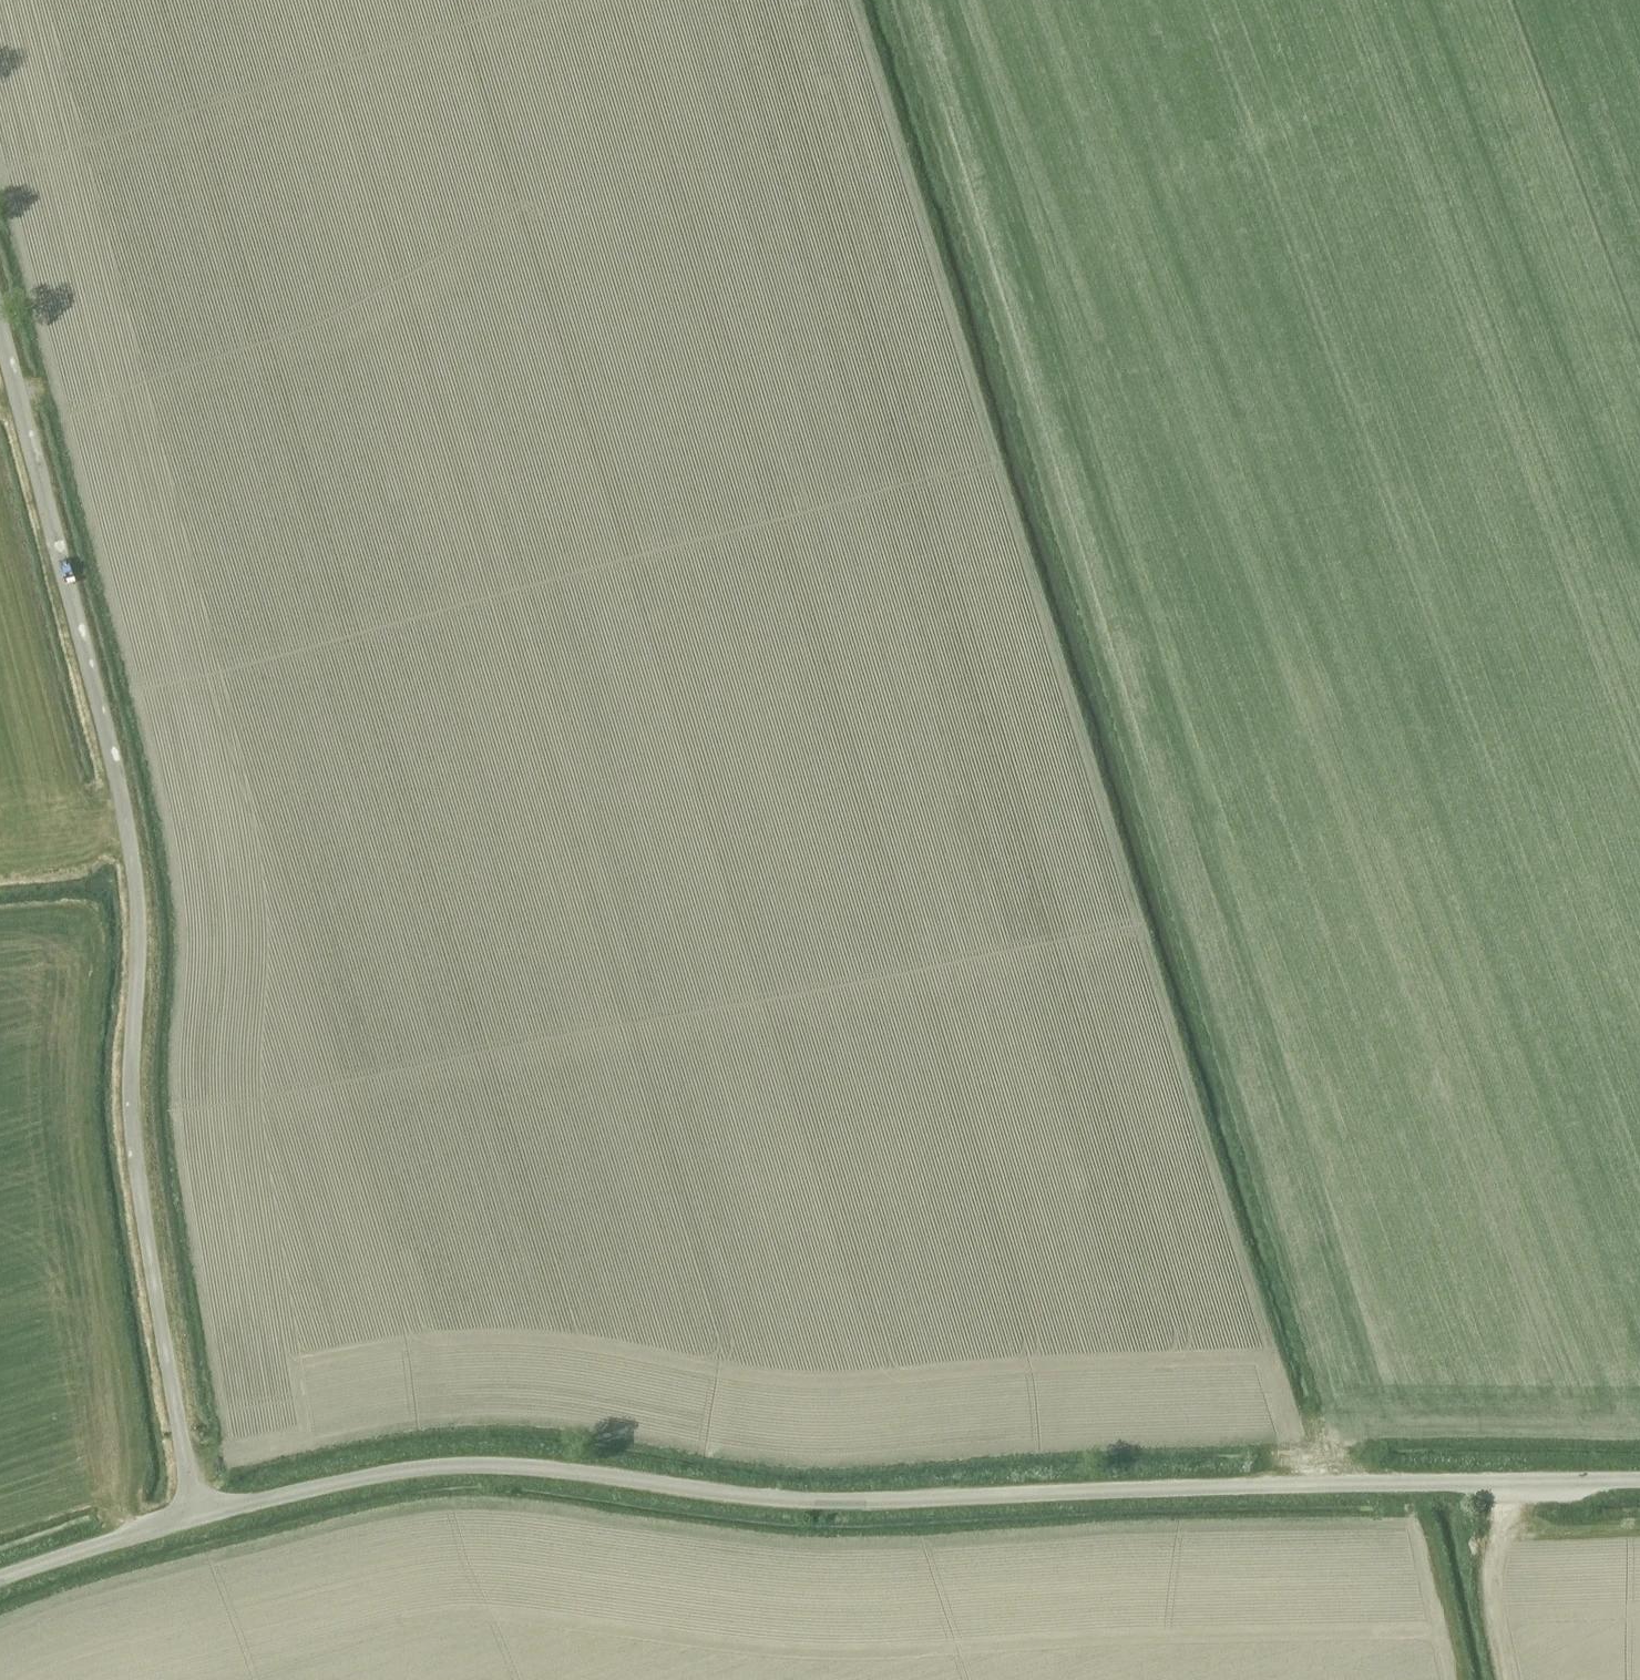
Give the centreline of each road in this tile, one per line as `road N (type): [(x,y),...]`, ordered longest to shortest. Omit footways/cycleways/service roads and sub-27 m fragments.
road 1 (tertiary): [(192,1514),(452,1463),(539,1464),(843,1510),(1070,1496),(1639,1487)]
road 2 (unclassified): [(192,1514),(131,1126),(140,923),(132,860),(0,330)]
road 3 (tertiary): [(0,1576),(192,1514)]
road 4 (track): [(1490,1492),(1494,1525),(1482,1575),(1502,1679)]

